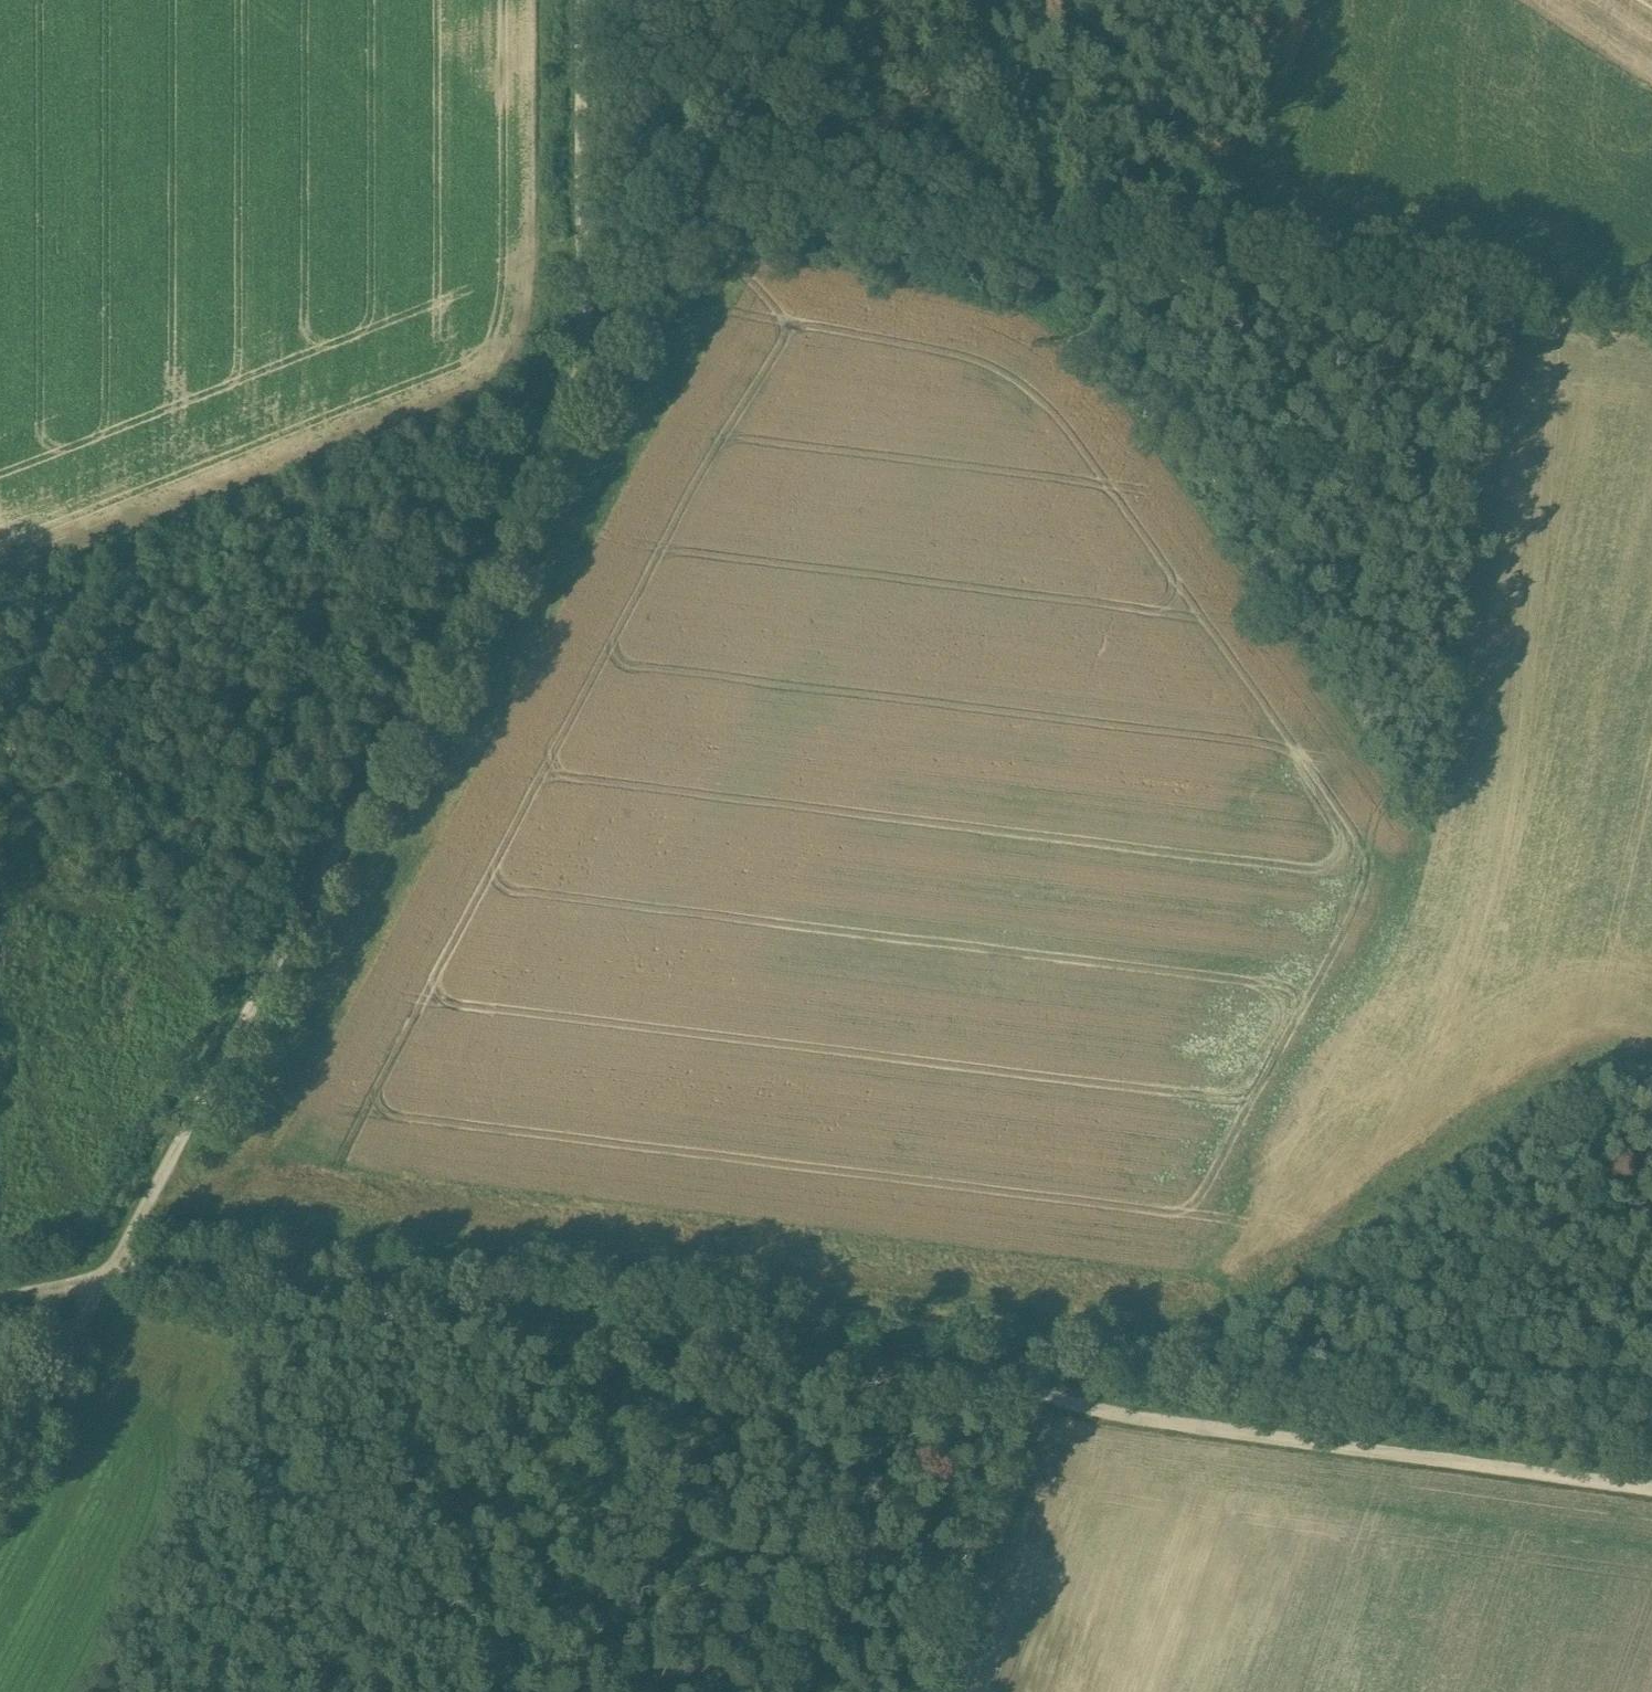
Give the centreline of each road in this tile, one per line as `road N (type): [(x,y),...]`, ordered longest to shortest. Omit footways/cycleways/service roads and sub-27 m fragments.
road 1 (track): [(1651,1490),(1160,1423),(1048,1396),(215,1262),(0,1292)]
road 2 (track): [(586,309),(572,394),(489,564),(0,1491)]
road 3 (track): [(592,234),(717,211),(1036,269),(1118,261),(1456,320)]
road 4 (track): [(586,309),(680,218),(827,0)]
road 5 (track): [(591,0),(586,309)]

